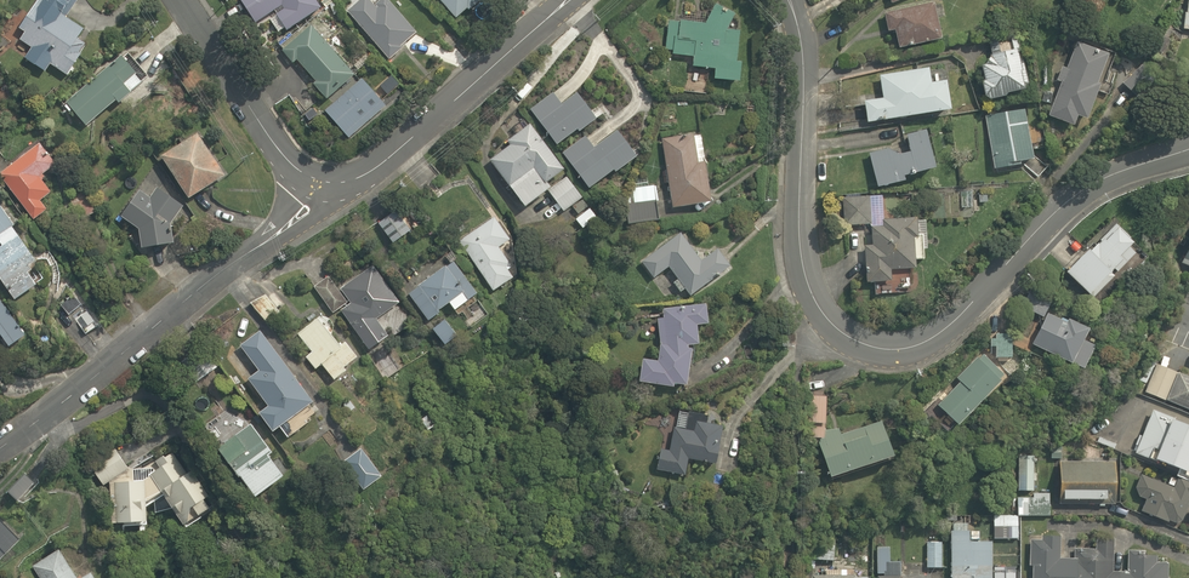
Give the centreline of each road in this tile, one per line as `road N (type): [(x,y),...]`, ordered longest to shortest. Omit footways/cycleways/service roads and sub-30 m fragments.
road 1 (residential): [(1188,150),(1081,195),(951,335),(908,354),(862,352),(825,323),(801,262),(805,74),(789,0)]
road 2 (residential): [(320,182),(307,208),(0,450)]
road 3 (residential): [(574,0),(389,158),(358,179),(320,182)]
road 4 (residential): [(320,182),(281,153),(182,0)]

